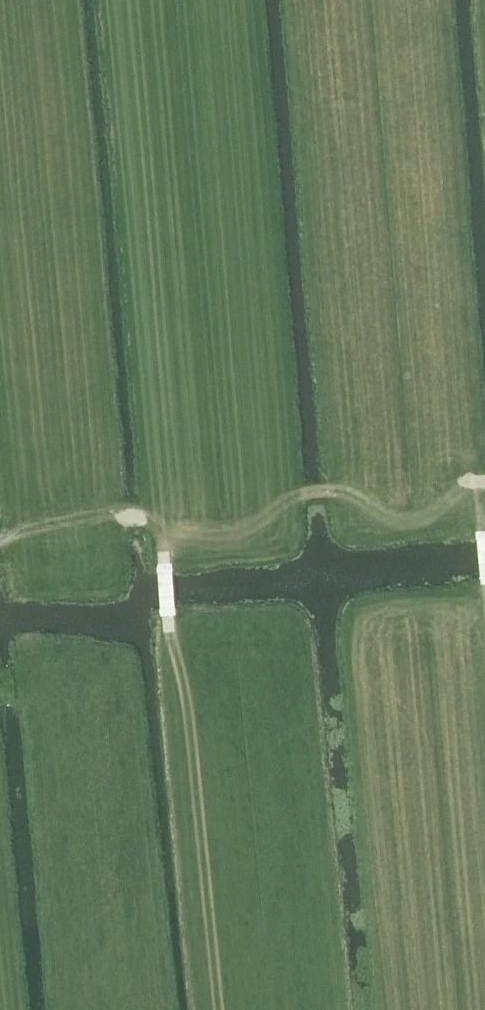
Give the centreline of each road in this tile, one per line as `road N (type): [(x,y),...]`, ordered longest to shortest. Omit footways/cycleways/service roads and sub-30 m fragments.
road 1 (track): [(213,1009),(167,629)]

